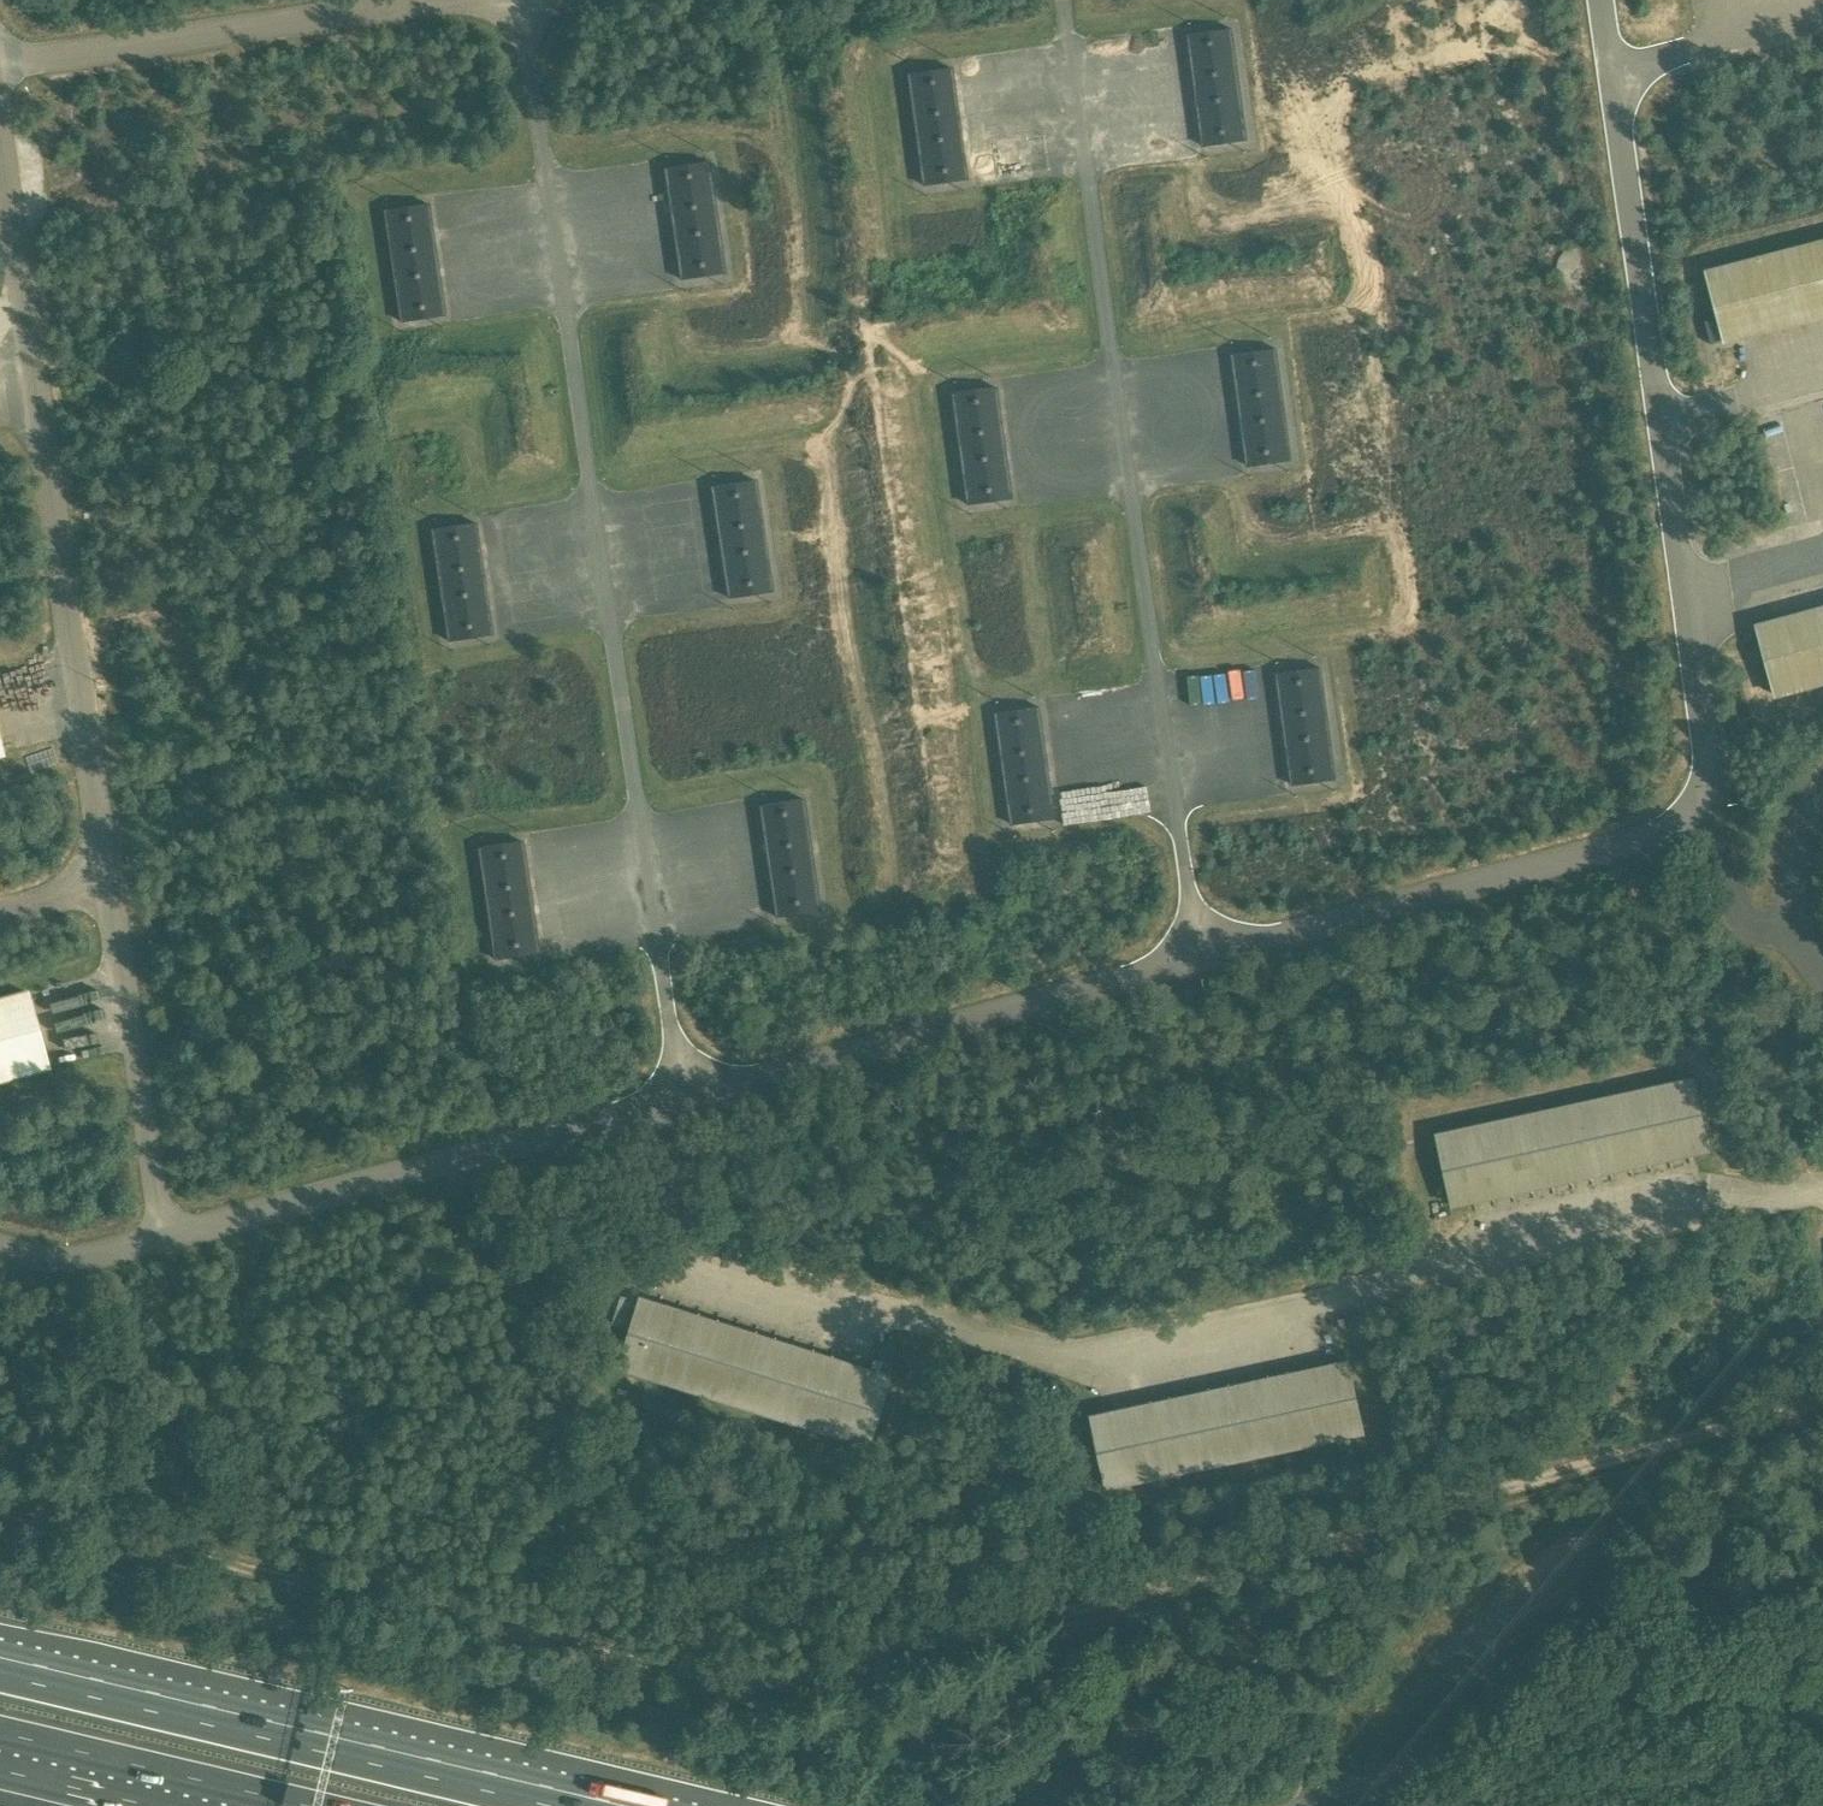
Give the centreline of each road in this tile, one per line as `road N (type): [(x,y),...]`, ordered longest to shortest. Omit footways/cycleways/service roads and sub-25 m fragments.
road 1 (track): [(0,1511),(720,1680),(779,1681),(838,1674),(1822,1402)]
road 2 (motorway): [(604,1805),(0,1665)]
road 3 (track): [(175,1235),(162,1385),(212,1562)]
road 4 (motorway): [(0,1755),(218,1805)]

